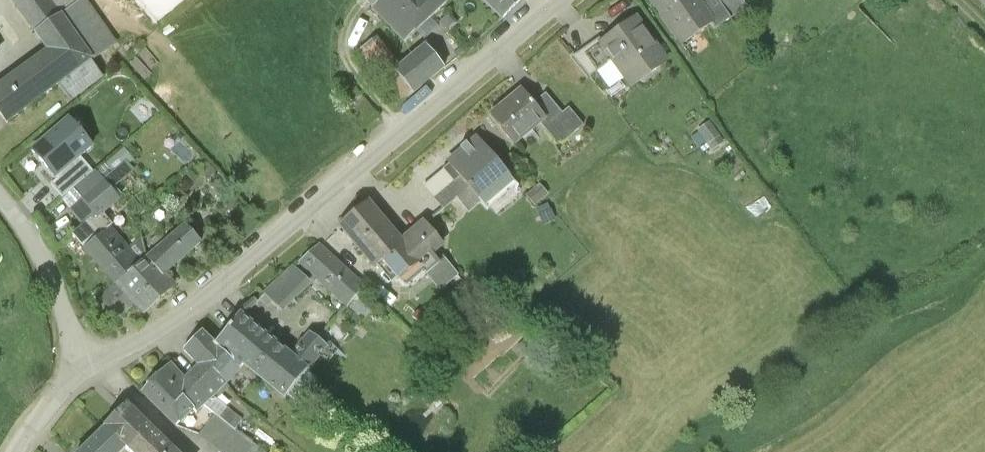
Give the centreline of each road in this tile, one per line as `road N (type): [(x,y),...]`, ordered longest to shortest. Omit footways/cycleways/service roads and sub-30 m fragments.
road 1 (residential): [(76,377),(201,302),(564,0)]
road 2 (residential): [(0,197),(42,253),(75,346),(76,377)]

